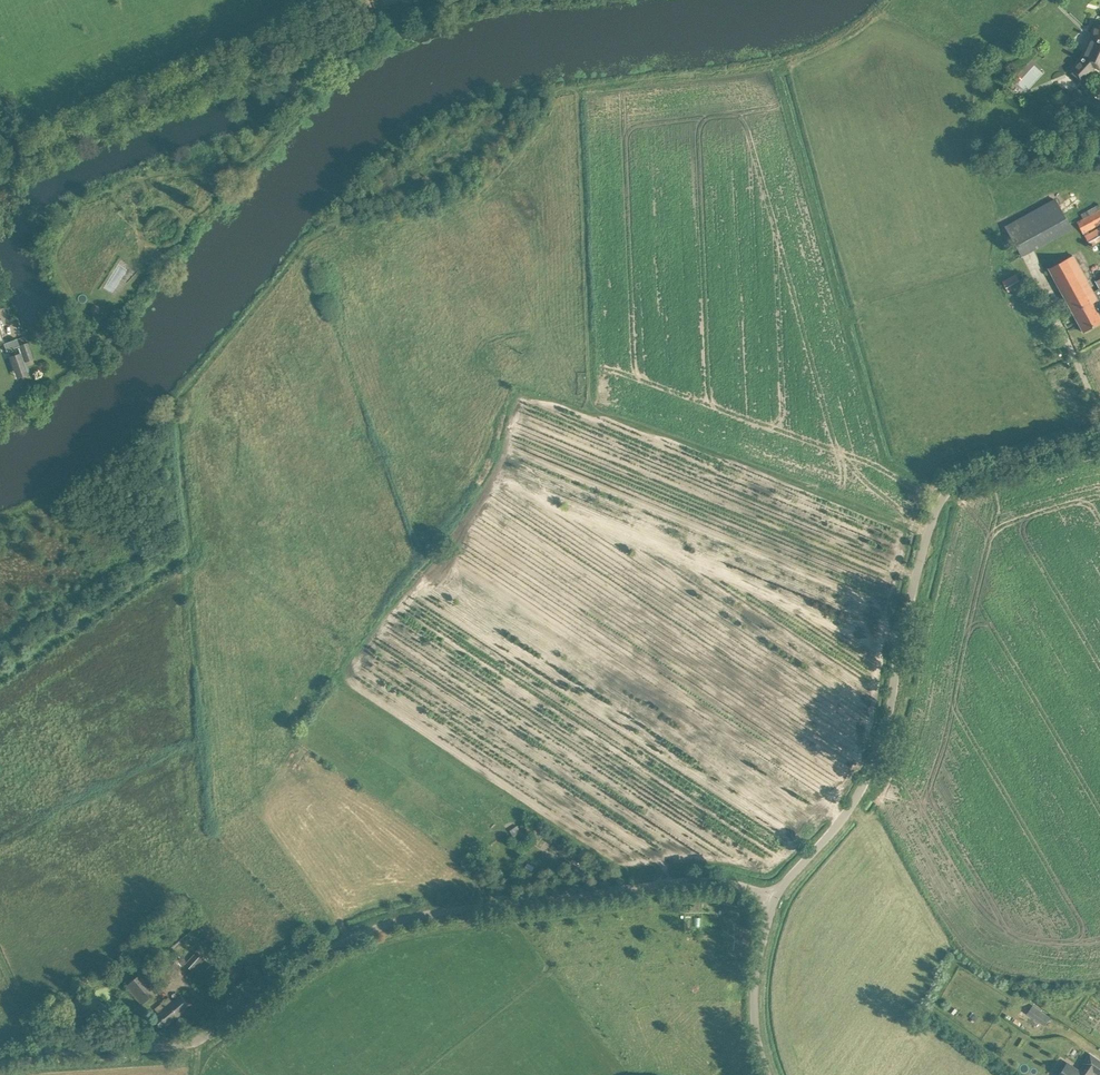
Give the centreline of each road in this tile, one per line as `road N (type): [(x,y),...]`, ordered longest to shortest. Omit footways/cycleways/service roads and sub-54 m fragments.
road 1 (track): [(173,400),(350,192),(392,156),(445,121),(583,91),(596,412),(926,529)]
road 2 (unclassified): [(0,1062),(42,1051),(165,1047),(201,1038),(308,961),(398,922),(689,881),(774,899)]
road 3 (unclassified): [(774,899),(842,824),(873,776),(890,731),(901,622),(940,497),(976,473),(1099,438)]
road 4 (track): [(343,4),(328,24),(270,51),(0,165)]
road 5 (track): [(0,670),(176,558),(173,400)]
road 6 (unclassified): [(769,1074),(755,988),(774,899)]

